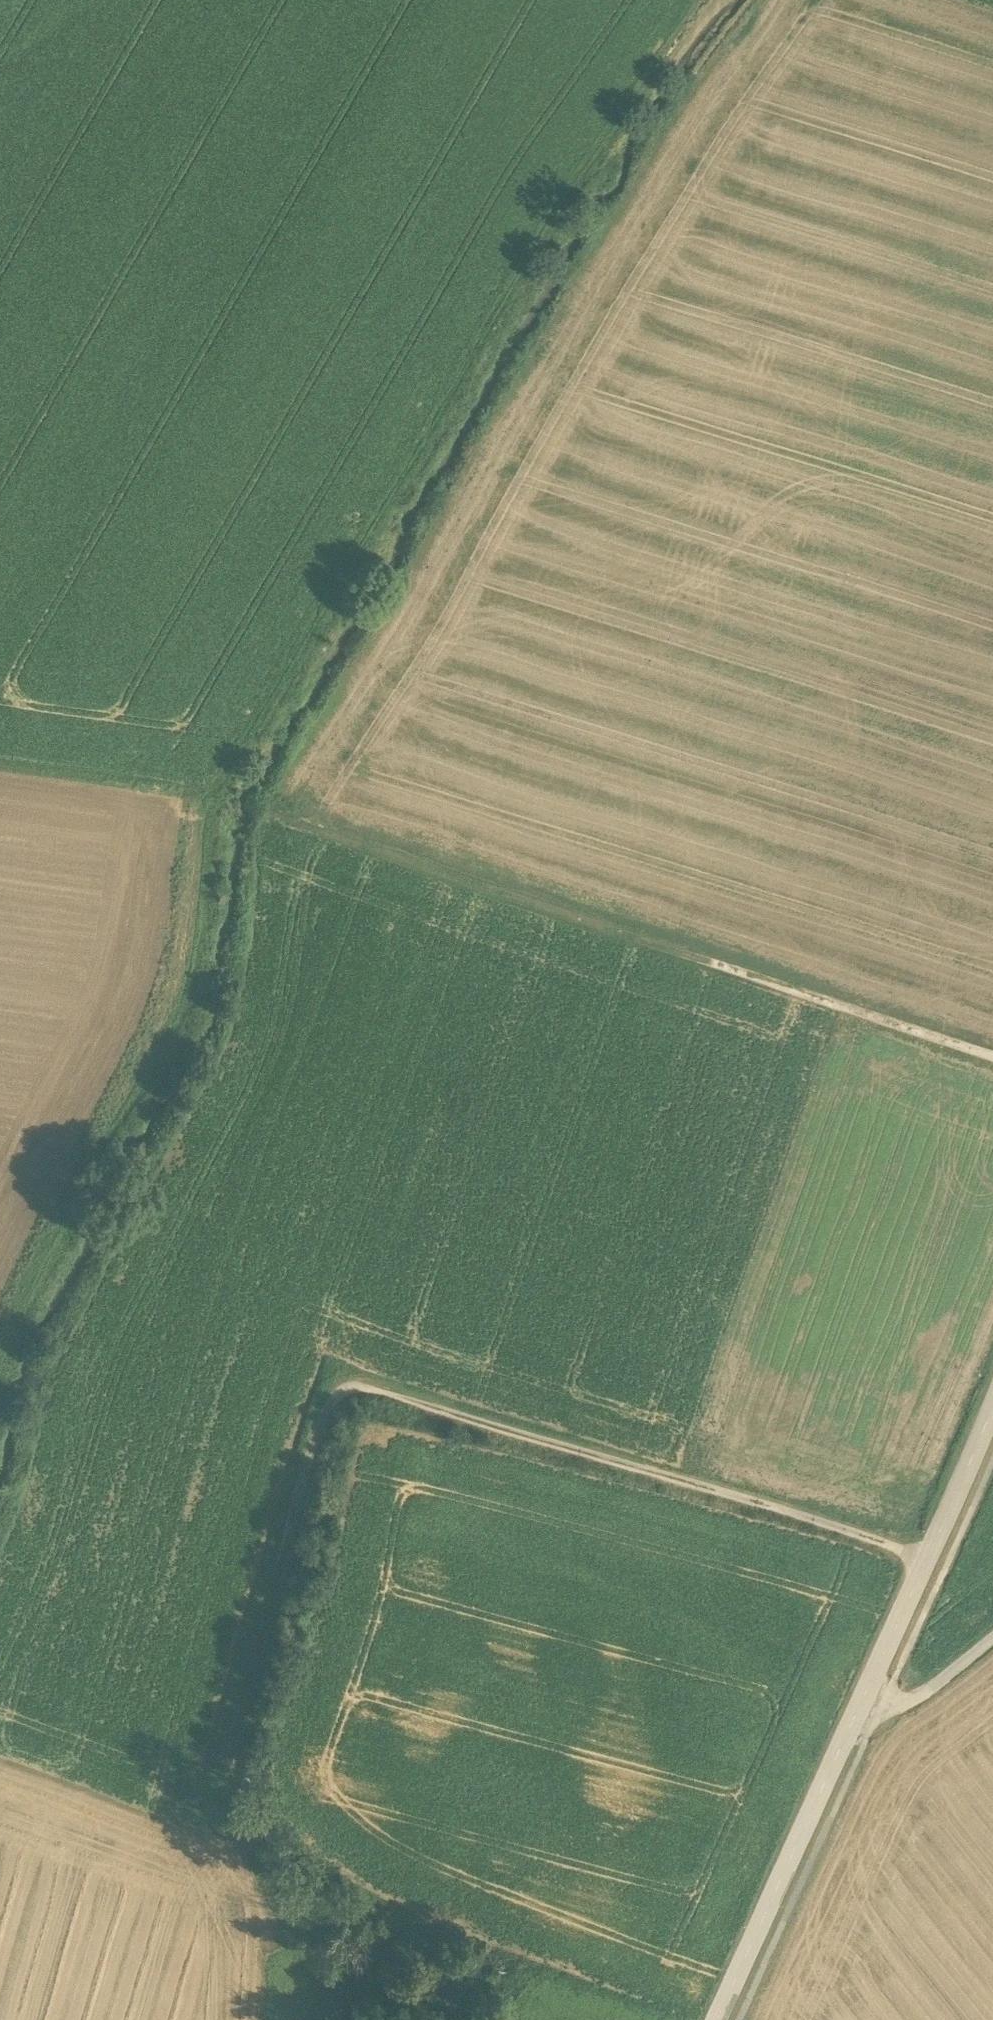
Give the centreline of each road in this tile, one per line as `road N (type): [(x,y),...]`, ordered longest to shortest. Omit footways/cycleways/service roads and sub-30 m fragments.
road 1 (track): [(707,0),(555,213),(207,802)]
road 2 (track): [(269,812),(992,1056)]
road 3 (track): [(0,1370),(31,1290),(172,1031),(198,946),(207,802),(114,784)]
road 4 (unclassified): [(717,2019),(992,1410)]
road 5 (track): [(868,1698),(916,1699),(992,1639)]

